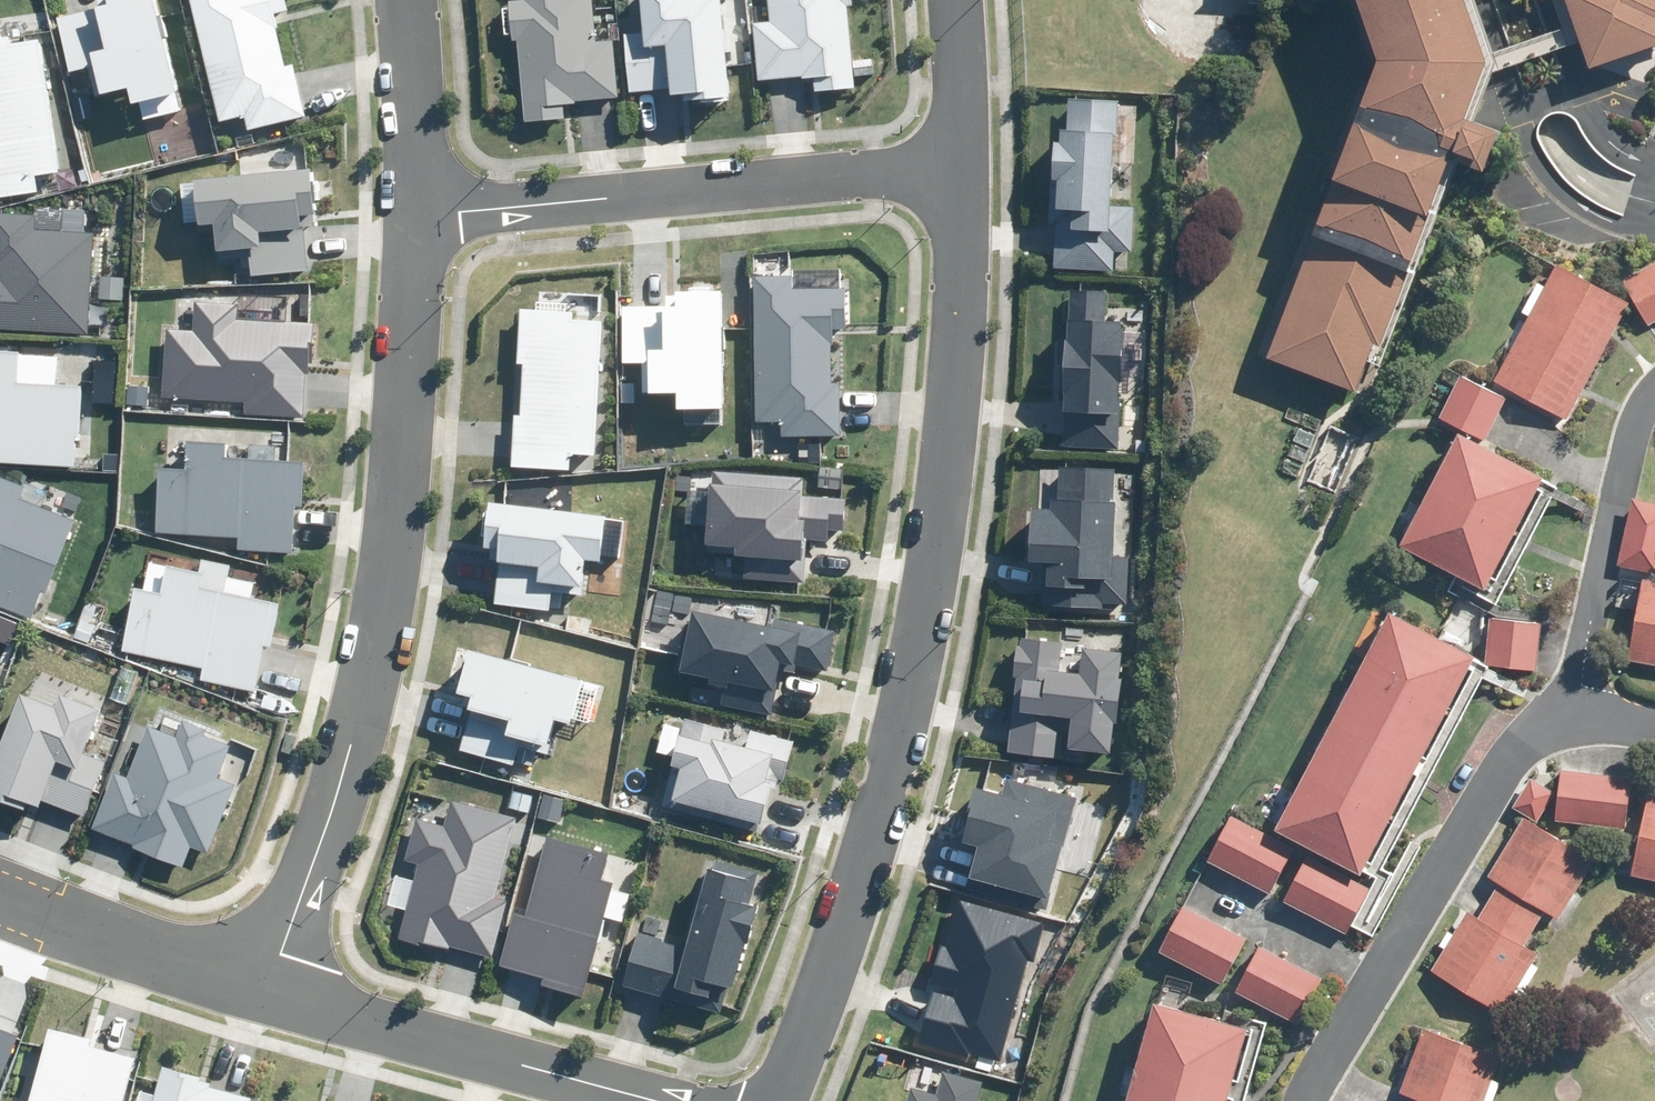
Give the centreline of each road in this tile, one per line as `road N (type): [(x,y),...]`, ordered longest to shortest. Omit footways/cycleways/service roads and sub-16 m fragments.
road 1 (residential): [(952,156),(947,393),(924,605),(874,830),(773,1100)]
road 2 (residential): [(417,207),(386,588),(339,791),(261,986)]
road 3 (residential): [(417,207),(952,156)]
road 4 (residential): [(1309,1100),(1489,791),(1527,738),(1578,719)]
road 5 (residential): [(646,1100),(261,986)]
road 6 (residential): [(1654,234),(1597,219),(1561,193),(1538,158),(1529,132),(1534,111),(1571,99),(1588,105),(1620,149),(1654,167)]
road 7 (residential): [(1578,719),(1590,617),(1625,460),(1654,393)]
road 8 (residential): [(261,986),(0,894)]
road 9 (residential): [(402,0),(417,207)]
road 10 (residential): [(948,0),(952,156)]

